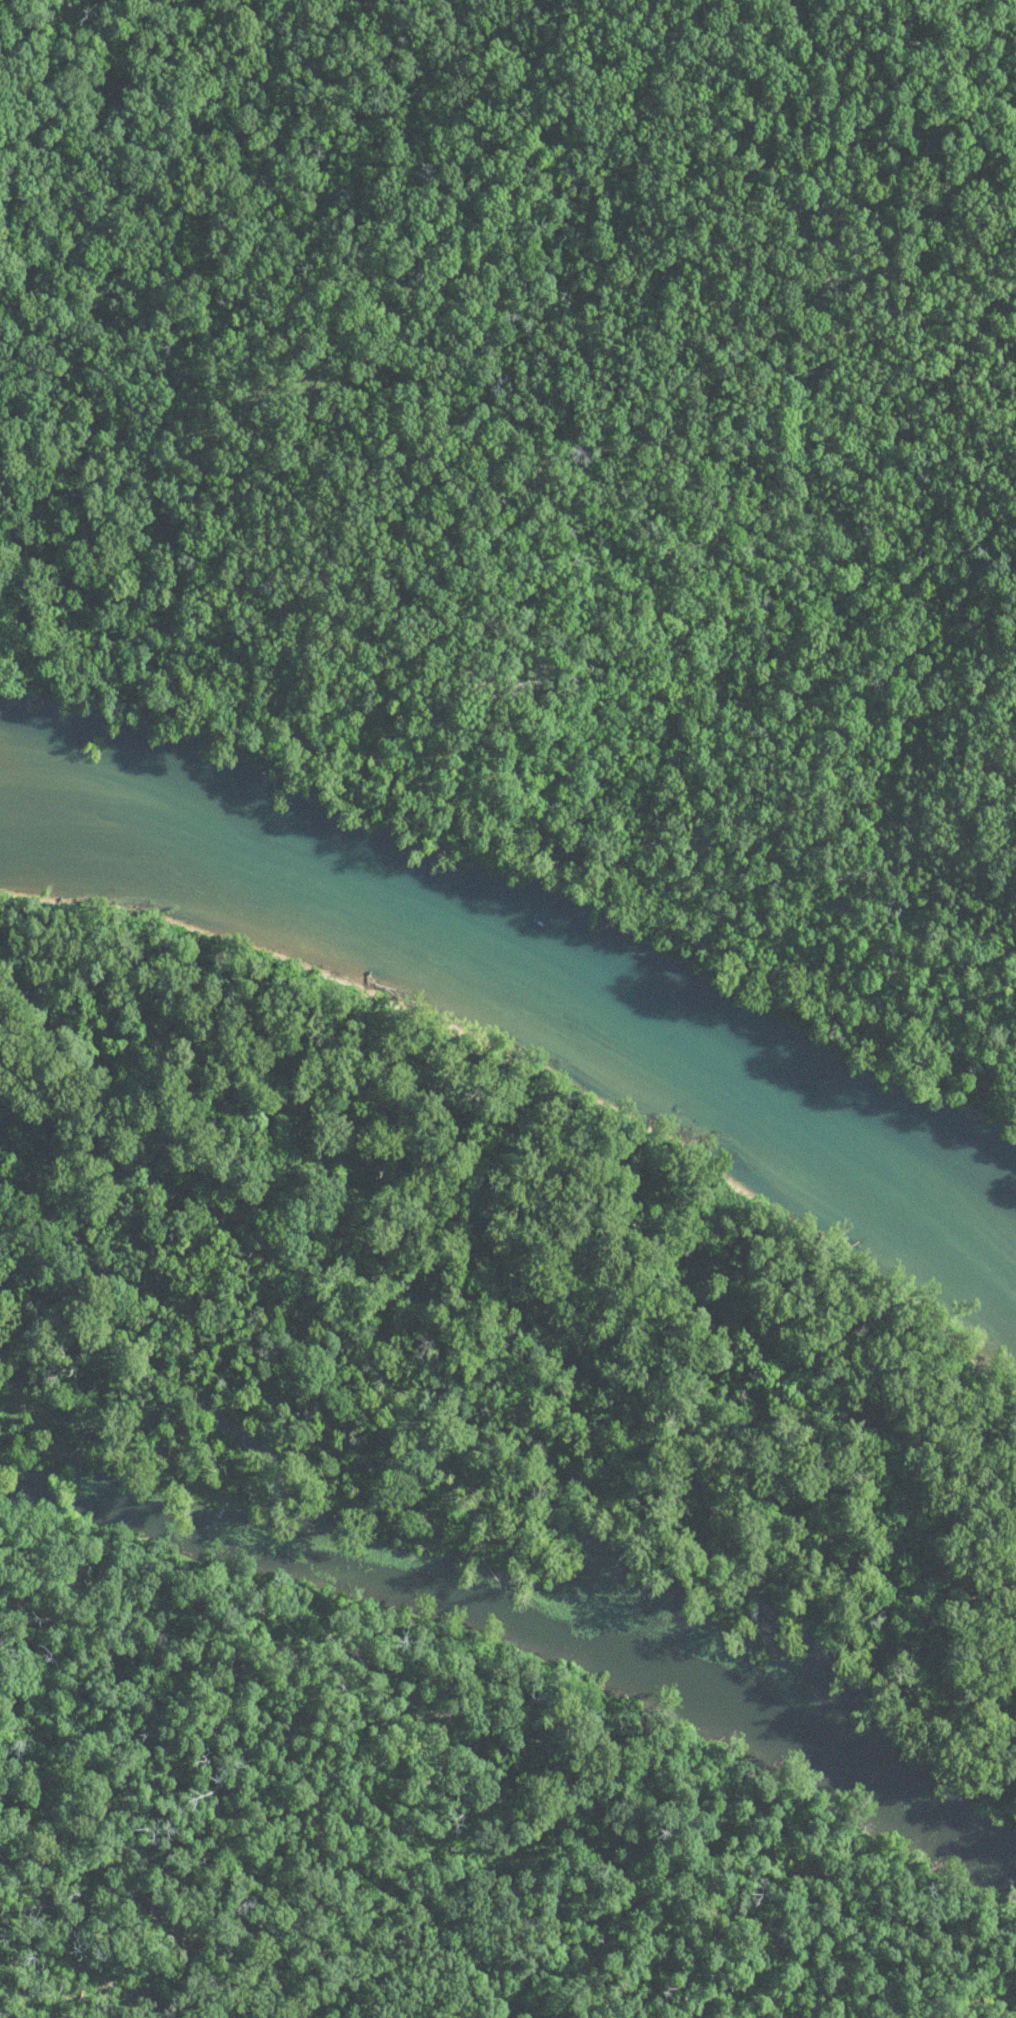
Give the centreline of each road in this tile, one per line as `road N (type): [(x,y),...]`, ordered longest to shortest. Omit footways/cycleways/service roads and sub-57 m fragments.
road 1 (track): [(0,458),(89,226),(210,0)]

